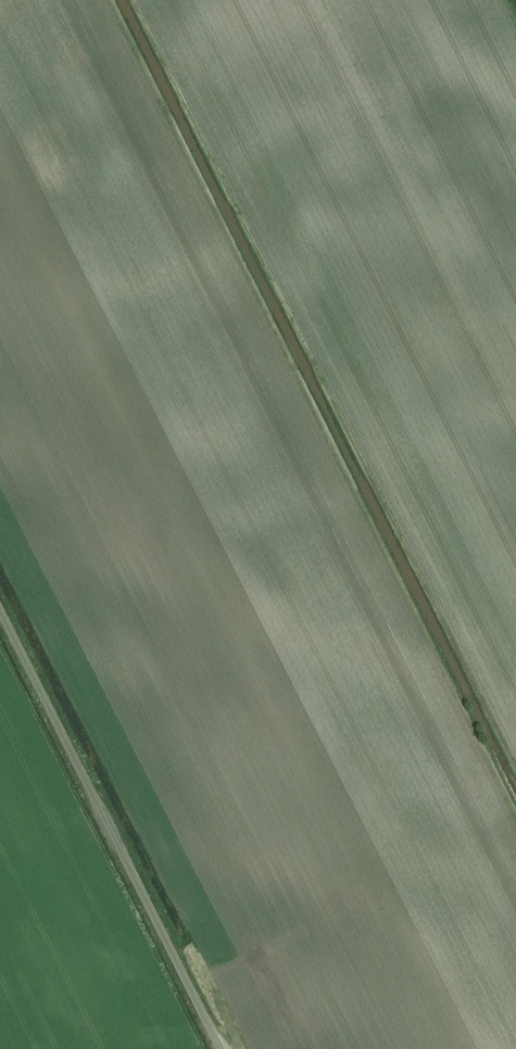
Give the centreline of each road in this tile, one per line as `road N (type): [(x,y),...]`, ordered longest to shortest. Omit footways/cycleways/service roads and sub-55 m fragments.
road 1 (unclassified): [(223,1048),(0,615)]

